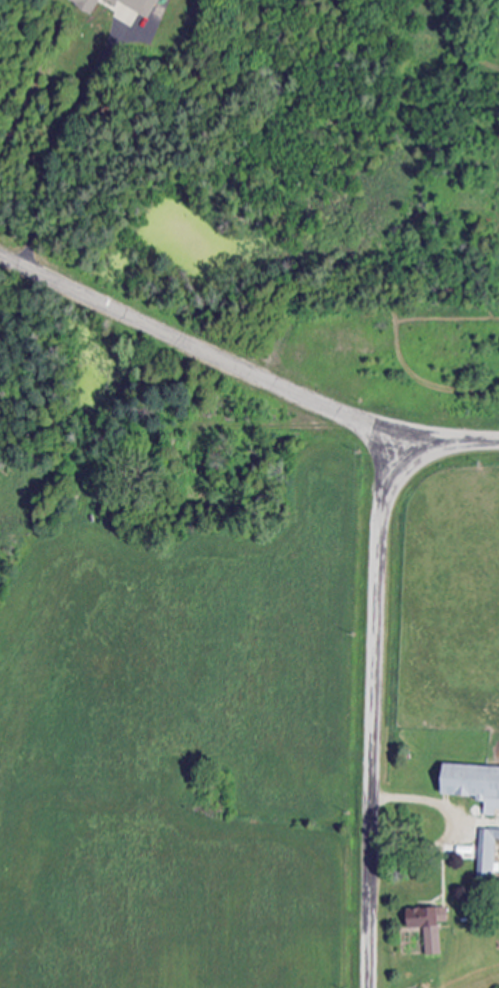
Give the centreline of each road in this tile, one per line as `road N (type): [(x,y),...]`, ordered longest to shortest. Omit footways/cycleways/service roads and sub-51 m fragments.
road 1 (residential): [(370,987),(384,515),(395,473),(415,451)]
road 2 (tertiary): [(498,440),(415,451),(0,253)]

